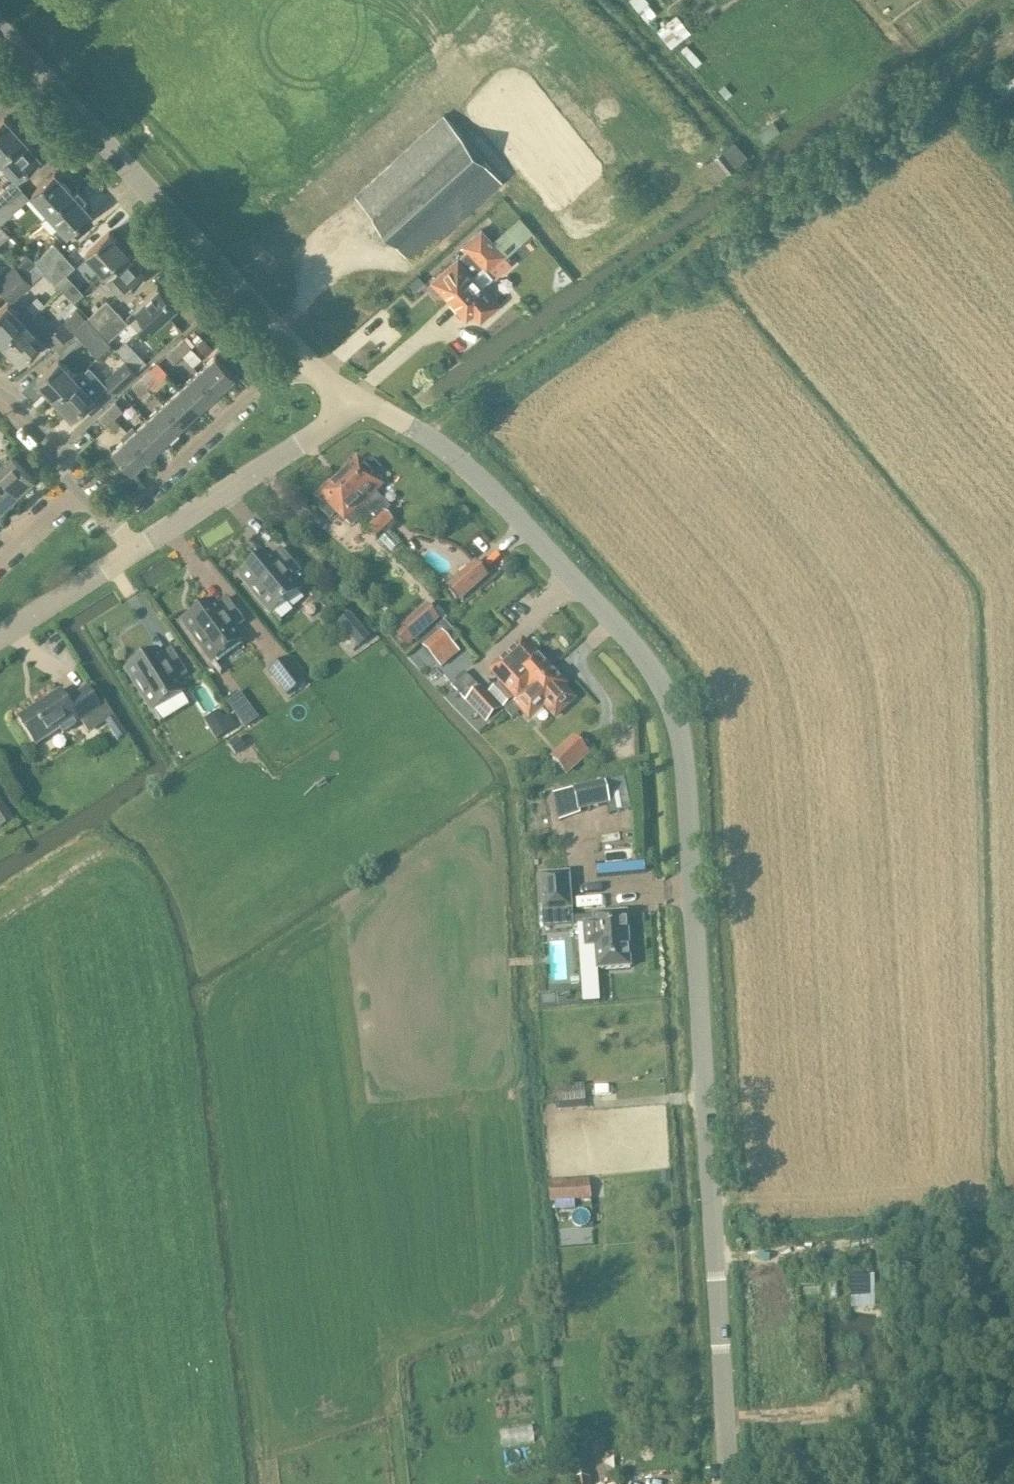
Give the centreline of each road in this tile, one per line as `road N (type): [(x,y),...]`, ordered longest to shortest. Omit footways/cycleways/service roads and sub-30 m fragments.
road 1 (tertiary): [(724,1483),(716,1206),(677,710),(661,675),(479,474),(430,435),(356,398)]
road 2 (track): [(1013,39),(732,210),(430,435)]
road 3 (tertiary): [(296,344),(0,35)]
road 4 (track): [(1013,1191),(716,1206)]
road 5 (unclassified): [(125,548),(356,398)]
road 6 (residential): [(296,344),(107,525)]
road 7 (unclassified): [(0,630),(125,548)]
road 8 (residential): [(75,492),(46,440),(0,389)]

